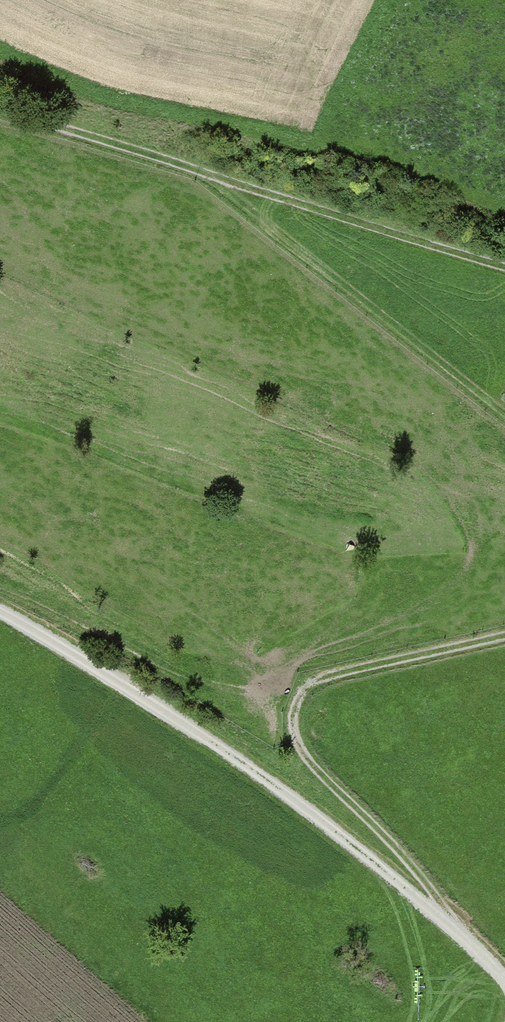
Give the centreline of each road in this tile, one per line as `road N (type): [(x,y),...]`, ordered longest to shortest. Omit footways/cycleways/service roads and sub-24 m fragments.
road 1 (track): [(504,990),(338,839),(105,676),(0,614)]
road 2 (track): [(504,984),(386,834),(316,772),(288,731),(308,683),(504,643)]
road 3 (track): [(504,395),(400,310),(193,171)]
road 4 (track): [(504,271),(193,171)]

